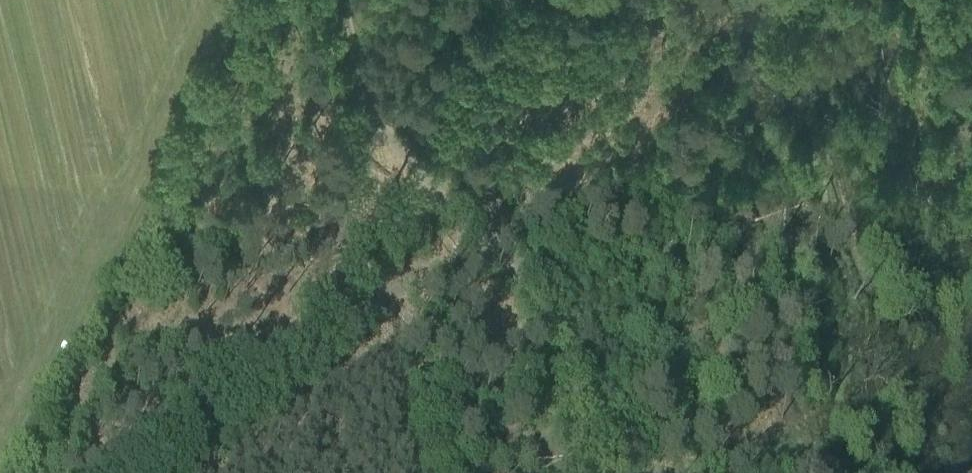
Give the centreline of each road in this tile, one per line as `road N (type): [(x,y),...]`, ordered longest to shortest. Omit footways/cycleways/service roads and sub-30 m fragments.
road 1 (track): [(174,472),(535,177)]
road 2 (track): [(535,177),(626,472)]
road 3 (track): [(732,0),(535,177)]
road 4 (track): [(475,225),(384,121),(347,0)]

